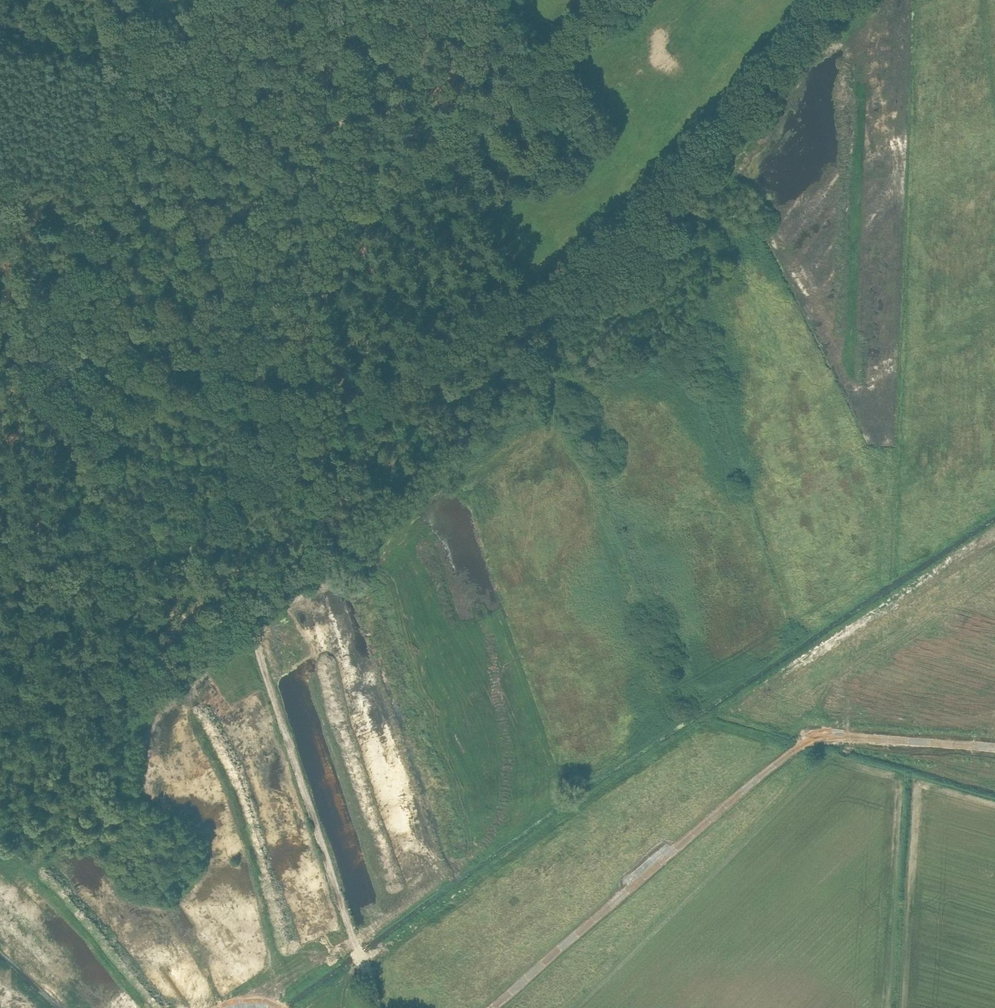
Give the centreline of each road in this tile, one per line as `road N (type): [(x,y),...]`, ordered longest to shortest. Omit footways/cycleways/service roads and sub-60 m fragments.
road 1 (track): [(252,637),(380,1007)]
road 2 (track): [(334,222),(614,0)]

